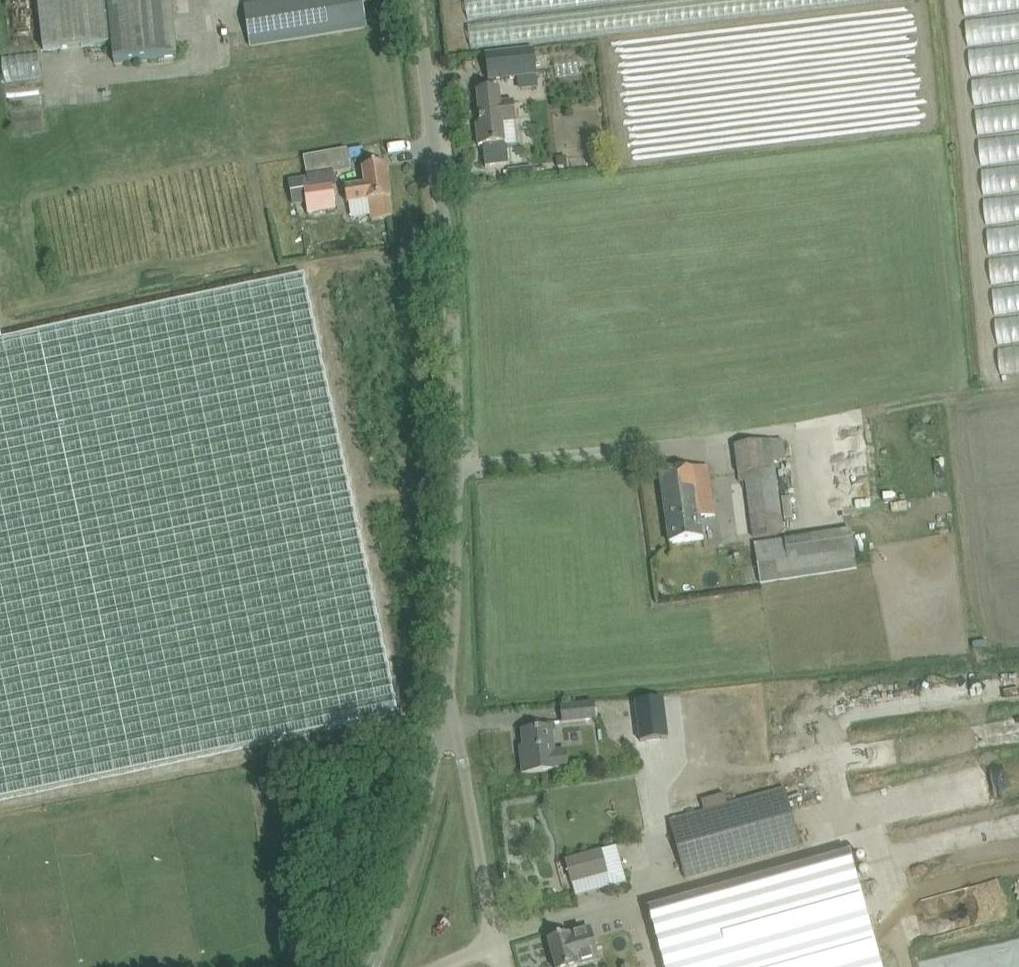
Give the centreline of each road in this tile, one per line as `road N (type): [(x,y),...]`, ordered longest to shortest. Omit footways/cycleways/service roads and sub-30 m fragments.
road 1 (unclassified): [(452,710),(457,262),(426,0)]
road 2 (unclassified): [(372,966),(432,809),(452,710)]
road 3 (unclassified): [(452,710),(497,941)]

